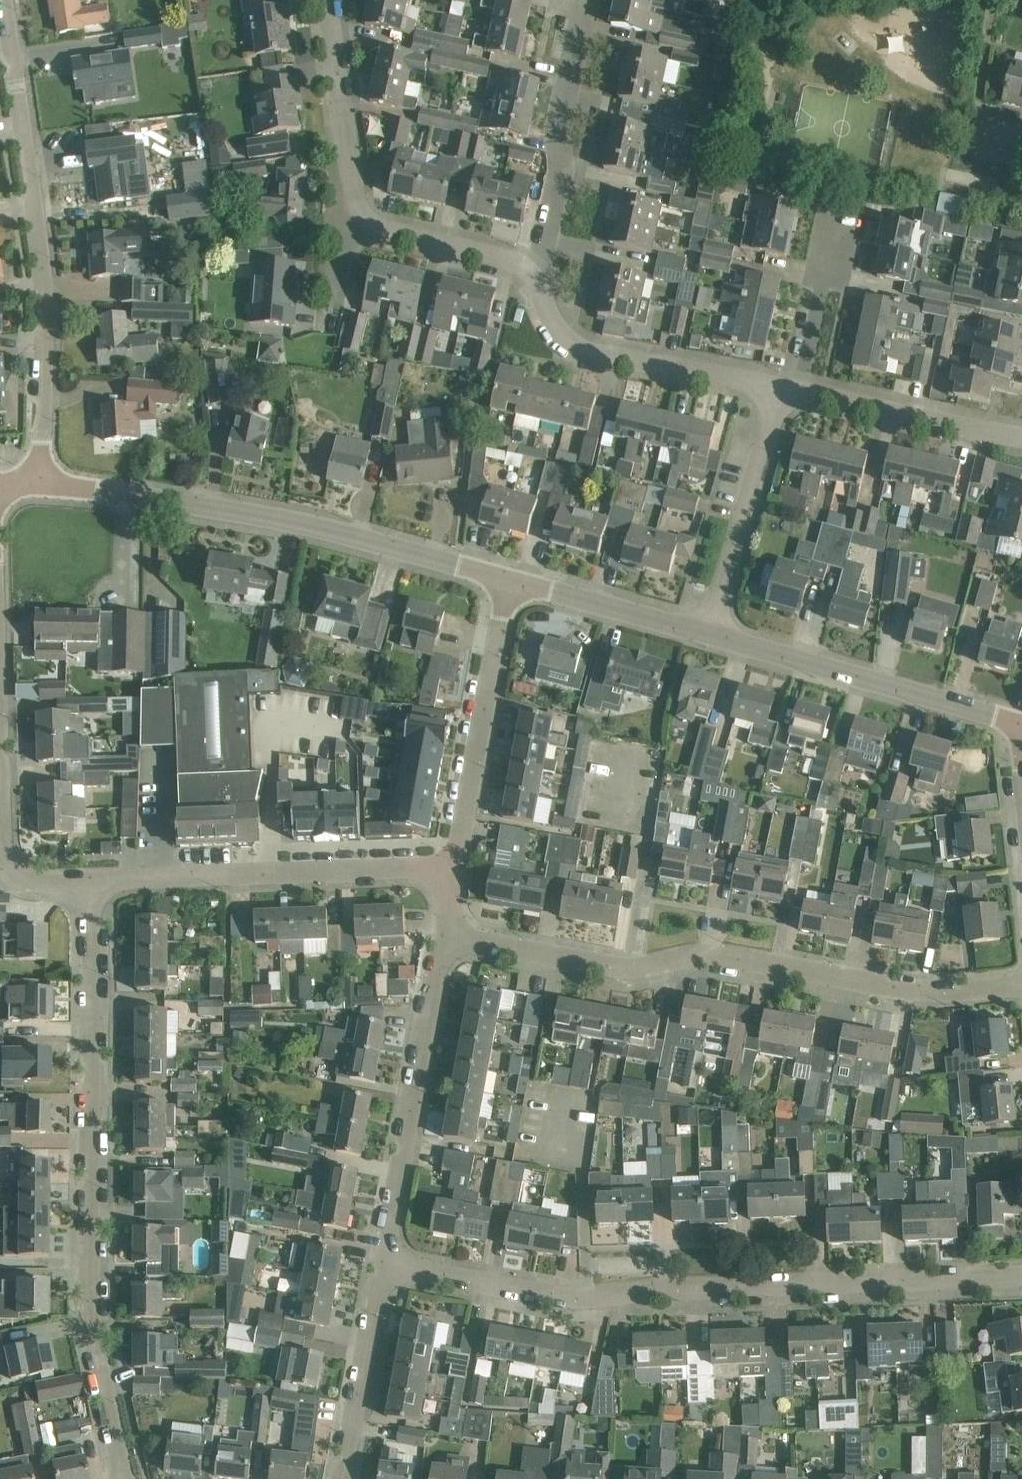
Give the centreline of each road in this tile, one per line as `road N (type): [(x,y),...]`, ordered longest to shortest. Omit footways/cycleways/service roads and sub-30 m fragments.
road 1 (residential): [(1021,1275),(567,1298),(383,1262)]
road 2 (residential): [(122,1478),(93,1315),(90,882)]
road 3 (residential): [(1021,987),(919,991),(700,955),(625,970),(442,939)]
road 4 (residential): [(39,485),(42,271),(4,0)]
road 5 (tertiary): [(509,580),(305,523),(39,485)]
road 6 (residential): [(90,882),(455,866)]
road 7 (residential): [(383,1262),(442,939)]
road 8 (tertiary): [(1021,726),(709,634)]
road 9 (residential): [(781,388),(578,349),(530,273)]
road 10 (residential): [(455,866),(509,580)]
road 11 (residential): [(530,273),(545,254),(560,175),(558,120),(586,0)]
road 12 (residential): [(709,634),(781,388)]
road 13 (residential): [(1021,436),(799,391)]
road 14 (residential): [(342,1478),(383,1262)]
road 15 (residential): [(357,209),(326,0)]
road 16 (tertiary): [(709,634),(509,580)]
road 17 (residential): [(530,273),(509,260),(381,231),(357,209)]
road 18 (residential): [(799,391),(839,208)]
road 19 (residential): [(0,777),(8,866),(44,882),(90,882)]

